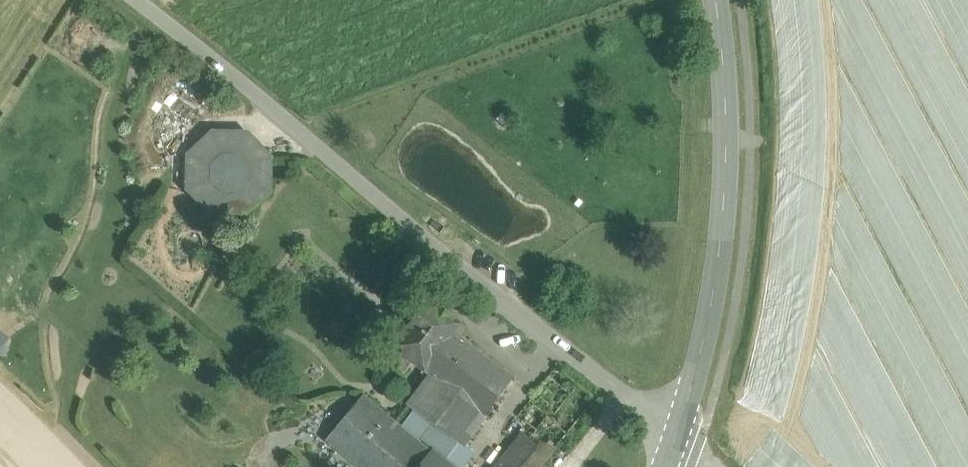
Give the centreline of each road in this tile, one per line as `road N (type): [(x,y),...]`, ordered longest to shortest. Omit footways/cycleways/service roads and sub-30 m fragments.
road 1 (unclassified): [(677,437),(139,0)]
road 2 (secondary): [(716,0),(726,162),(716,284),(677,437)]

